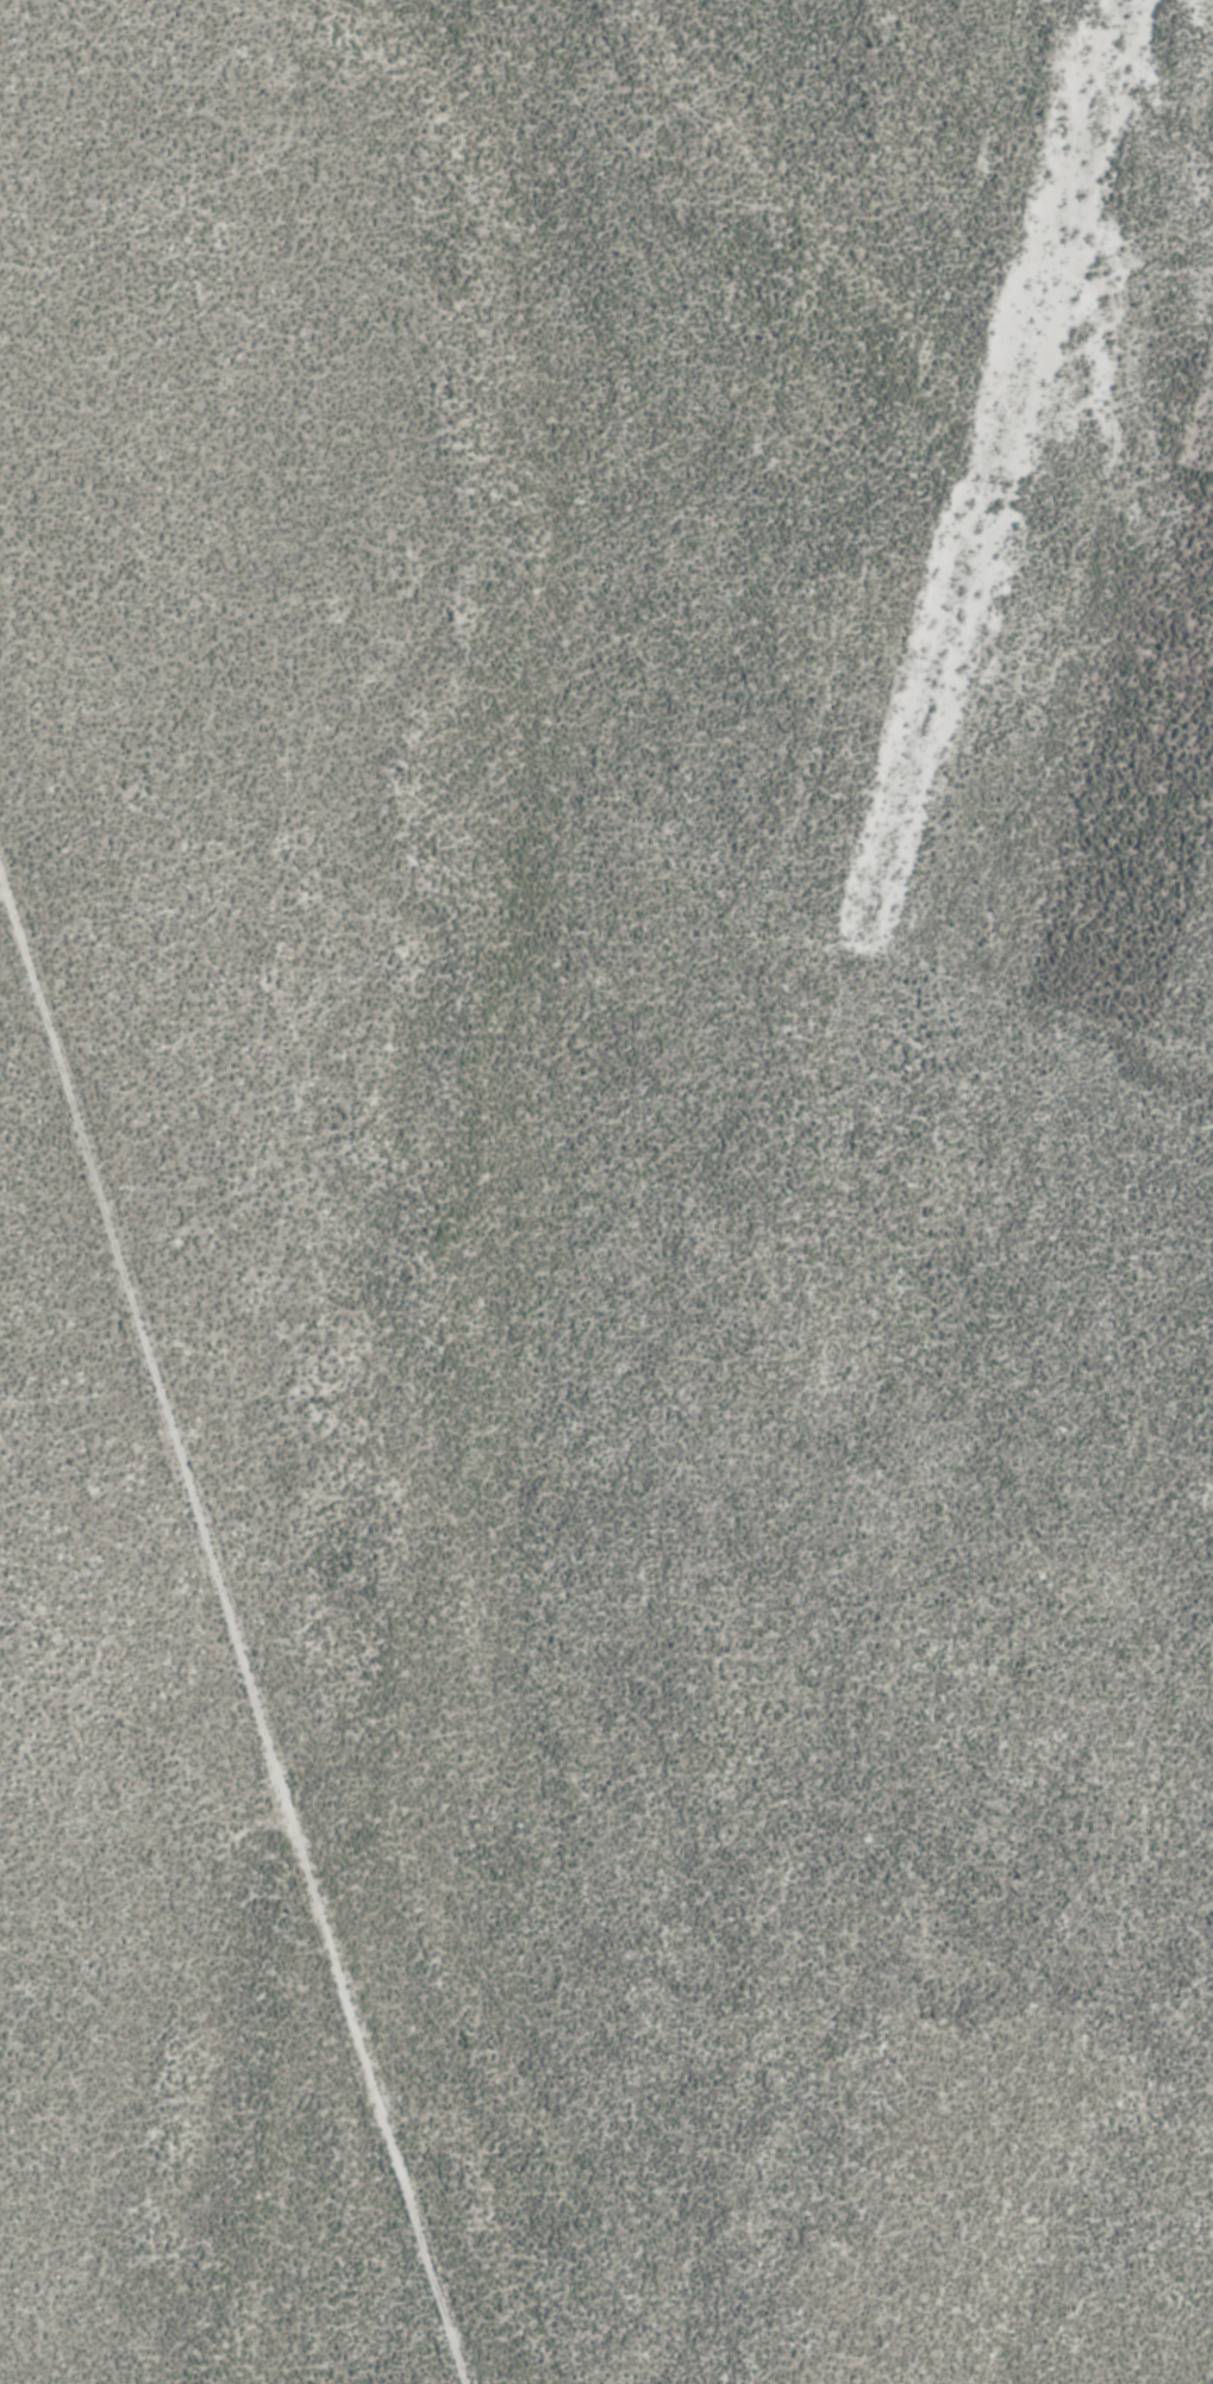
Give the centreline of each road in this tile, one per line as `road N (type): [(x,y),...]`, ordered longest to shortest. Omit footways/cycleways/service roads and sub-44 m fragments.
road 1 (track): [(467,2383),(0,873)]

